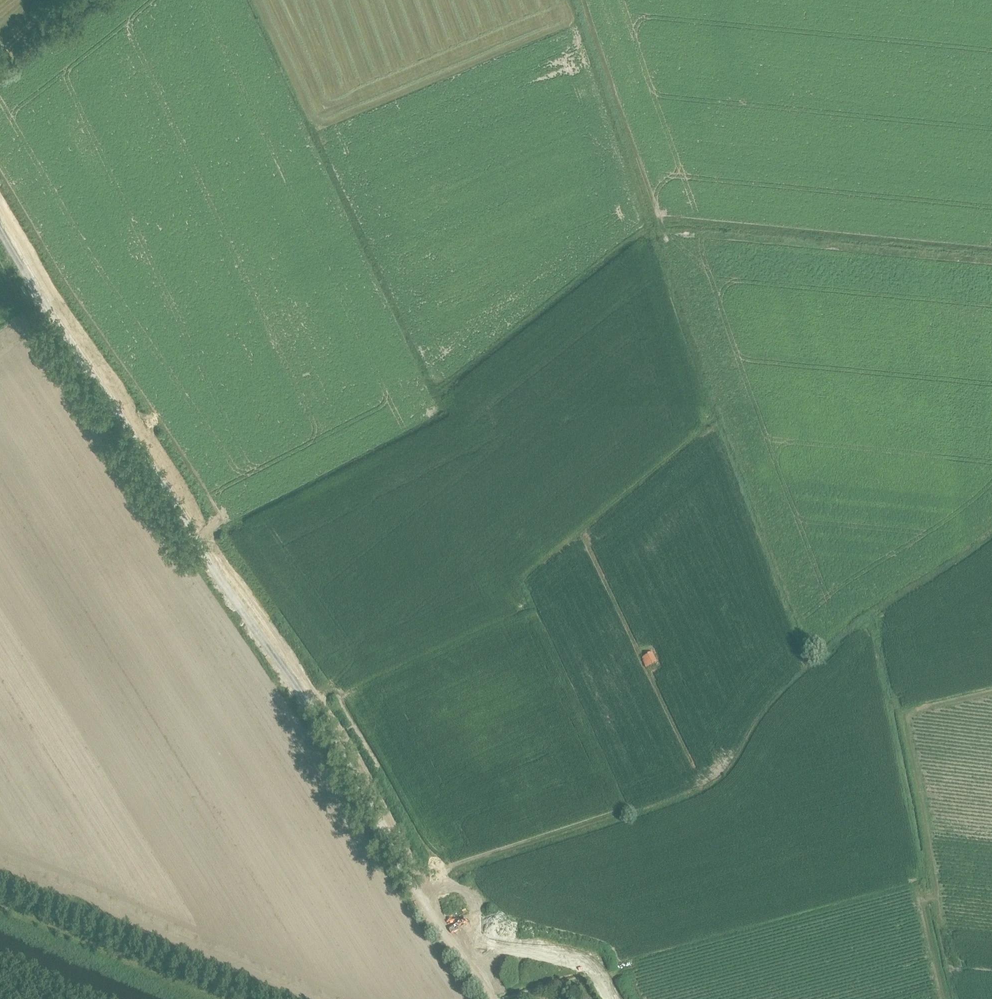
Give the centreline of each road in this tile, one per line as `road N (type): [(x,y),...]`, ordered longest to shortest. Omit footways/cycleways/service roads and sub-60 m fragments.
road 1 (unclassified): [(0,886),(263,998)]

